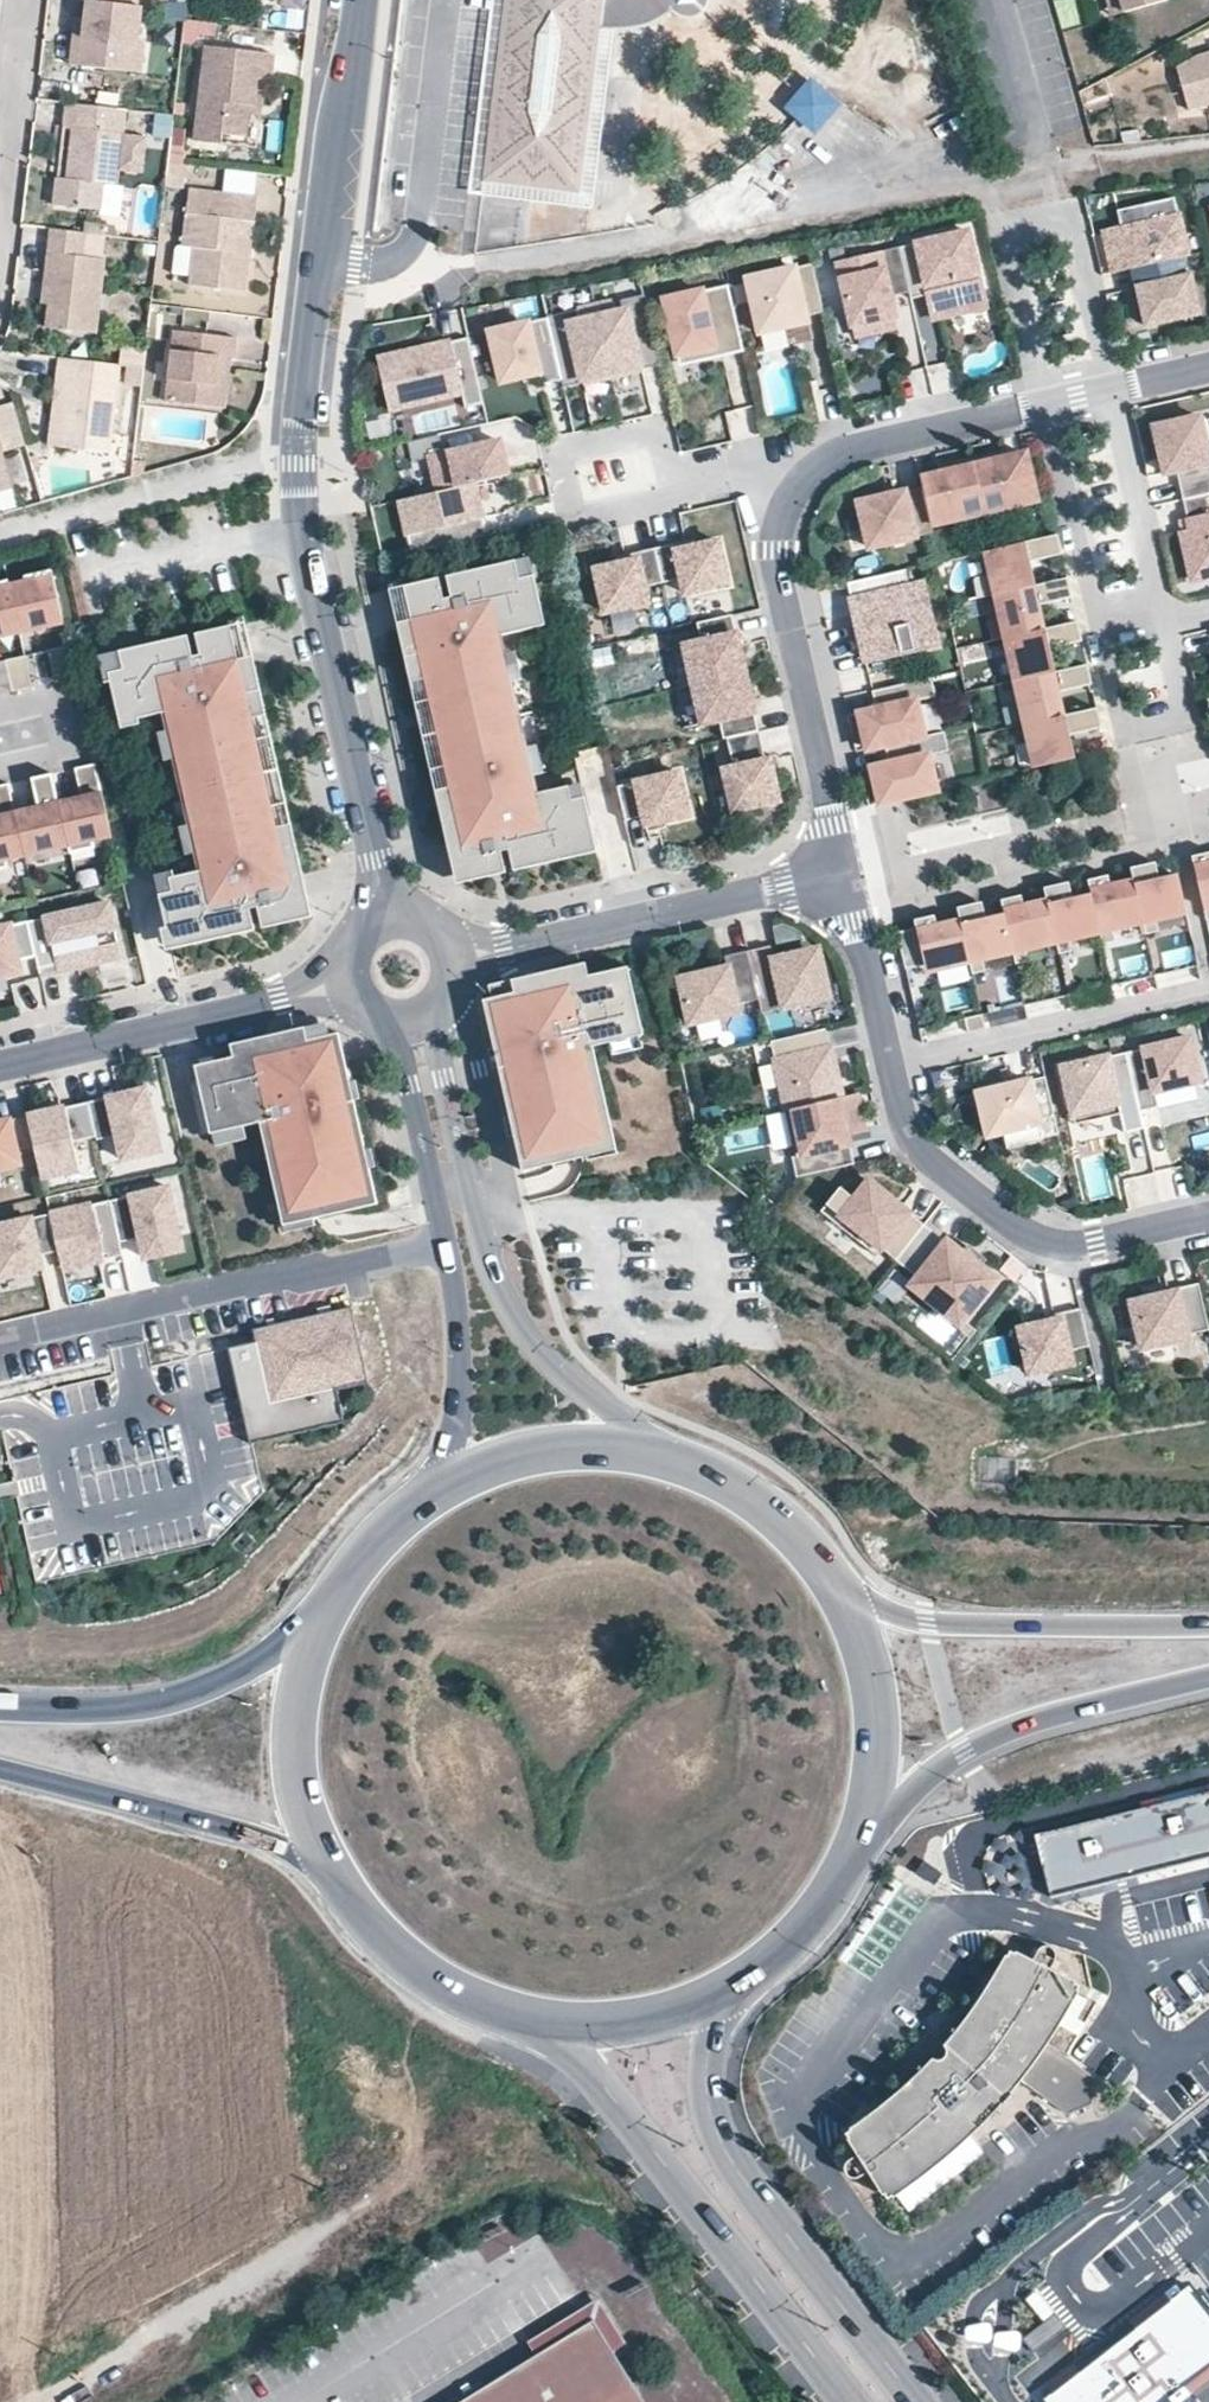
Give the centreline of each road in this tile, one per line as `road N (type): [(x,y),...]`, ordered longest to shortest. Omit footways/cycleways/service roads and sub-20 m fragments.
road 1 (tertiary): [(389,922),(307,560),(301,502),(349,0)]
road 2 (tertiary): [(699,1471),(560,1370),(508,1310),(488,1259),(426,1006)]
road 3 (tertiary): [(505,2025),(582,2073),(632,2117),(849,2401)]
road 4 (tertiary): [(930,2401),(776,2199),(743,2121),(740,2039),(776,1963)]
road 5 (residential): [(0,1342),(445,1241)]
road 6 (residential): [(892,1061),(910,1137),(1002,1221),(1049,1245),(1095,1245),(1208,1217)]
road 7 (residential): [(443,952),(843,867)]
road 8 (primary): [(852,1859),(898,1805),(946,1768),(1029,1727),(1208,1682)]
road 9 (residential): [(1045,409),(1010,252),(1020,239),(1075,233),(1113,393)]
road 10 (residential): [(792,483),(773,552),(843,867)]
road 11 (primary): [(1208,1626),(912,1621),(832,1585)]
road 12 (residential): [(0,1066),(353,979)]
road 13 (primary): [(310,1627),(218,1689),(173,1705),(123,1714),(0,1709)]
road 14 (primary): [(0,1776),(250,1841),(317,1870)]
road 15 (residential): [(892,1061),(1208,991)]
road 16 (track): [(303,2248),(47,2401)]
road 17 (primary): [(505,2025),(601,2035),(694,2013),(776,1963)]
road 18 (primary): [(852,1859),(876,1768),(869,1673),(832,1585)]
road 19 (residential): [(671,487),(662,507),(574,521),(560,461),(660,444)]
road 20 (residential): [(1045,409),(839,452),(792,483)]
road 21 (primary): [(699,1471),(625,1450),(549,1449),(447,1476)]
road 22 (primary): [(317,1870),(364,1939),(428,1992),(505,2025)]
road 23 (primary): [(310,1627),(289,1708),(291,1791),(317,1870)]
road 24 (residential): [(1099,635),(1120,725),(1183,711),(1163,622)]
road 25 (tertiary): [(445,1241),(457,1321),(447,1476)]
road 26 (tertiary): [(387,1013),(445,1241)]
road 27 (residential): [(1163,622),(1113,393)]
road 28 (residential): [(1045,409),(1099,635)]
road 29 (primary): [(447,1476),(350,1560),(310,1627)]
road 30 (residential): [(843,867),(892,1061)]
road 31 (residential): [(22,0),(0,179)]
road 32 (primary): [(832,1585),(775,1518),(699,1471)]
road 33 (primary): [(776,1963),(820,1916),(852,1859)]
road 34 (residential): [(792,483),(733,478),(671,487)]

